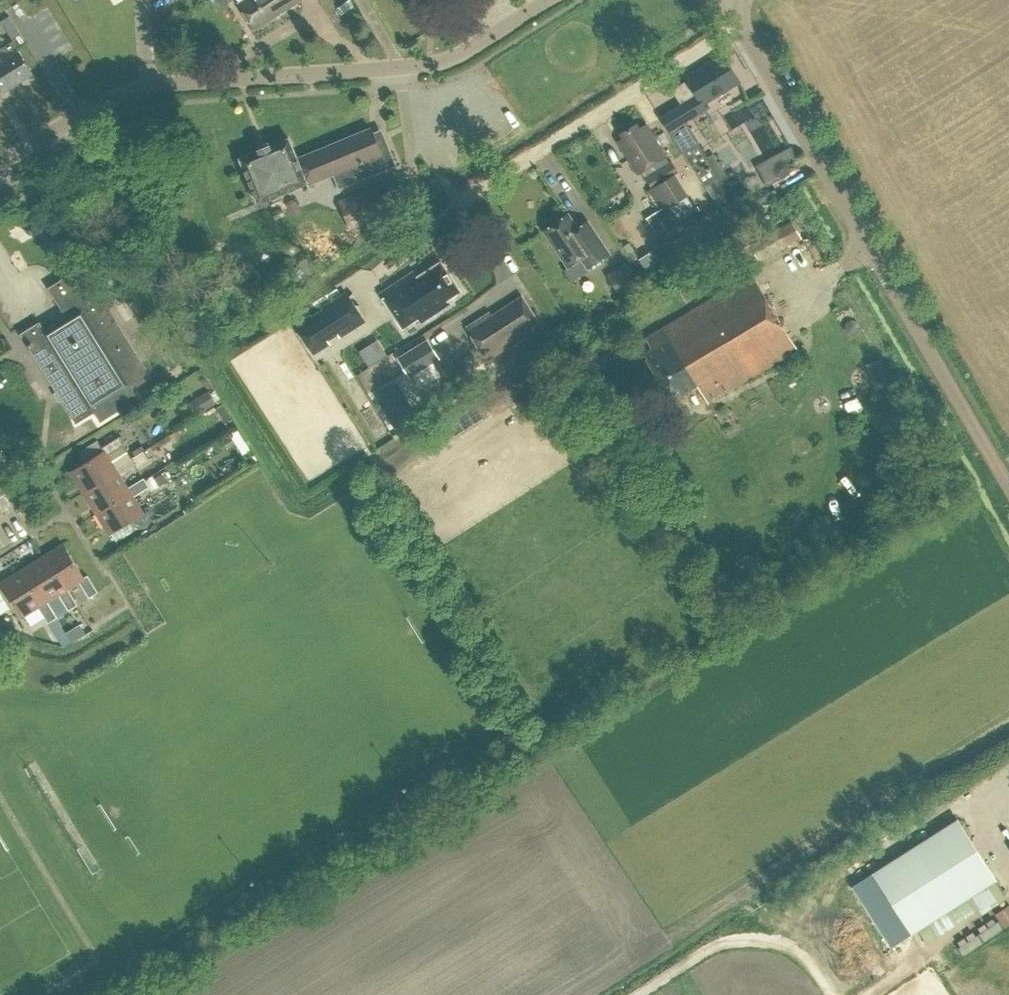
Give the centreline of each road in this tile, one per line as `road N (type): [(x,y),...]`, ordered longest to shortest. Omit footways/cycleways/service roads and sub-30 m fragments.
road 1 (unclassified): [(0,170),(132,91),(440,63),(548,0)]
road 2 (unclassified): [(1008,485),(740,21)]
road 3 (residential): [(740,21),(477,188),(383,270)]

